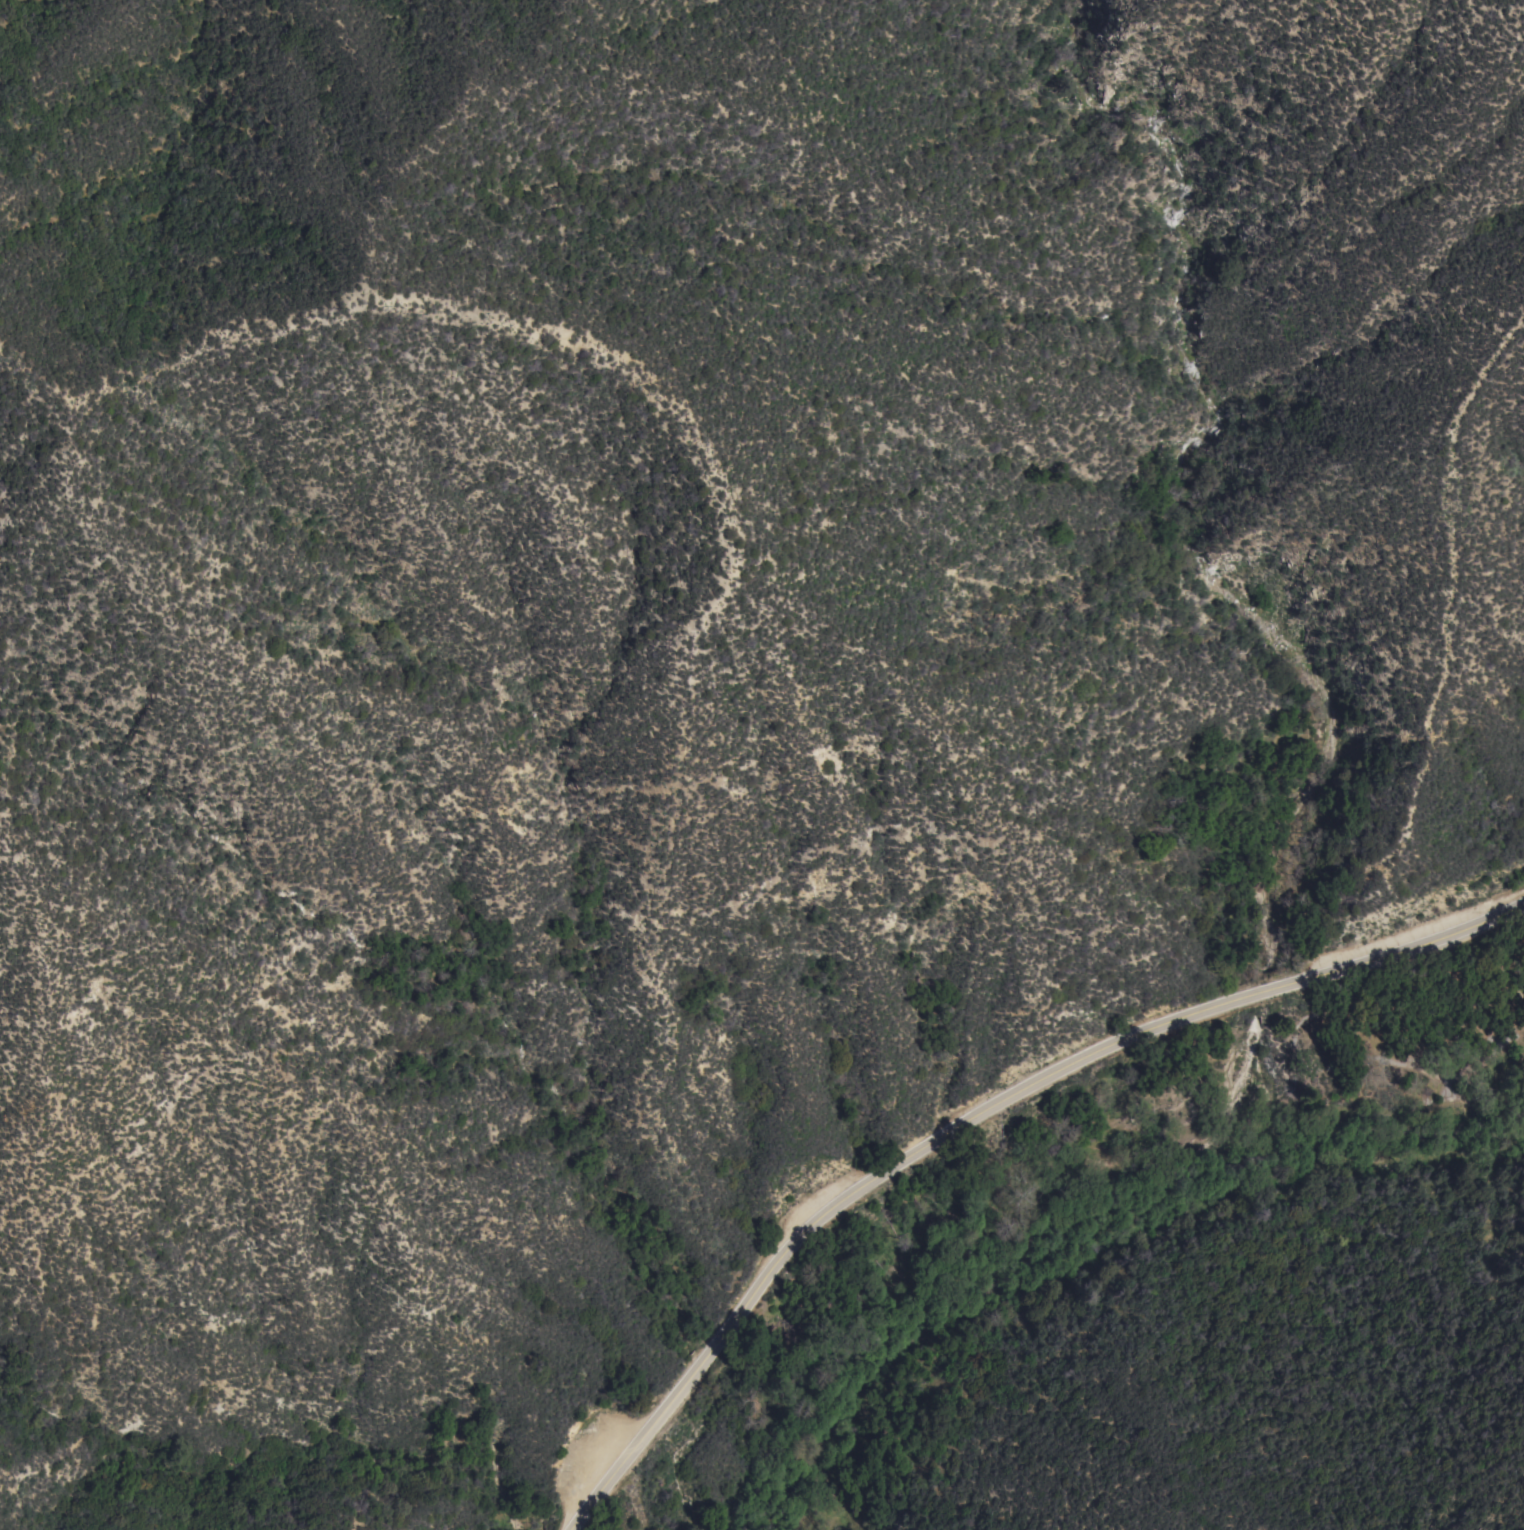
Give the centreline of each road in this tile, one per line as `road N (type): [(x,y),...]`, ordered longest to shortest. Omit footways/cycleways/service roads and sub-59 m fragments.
road 1 (secondary): [(1523,895),(1302,983),(1131,1034),(1015,1092),(850,1195),(773,1265),(570,1529)]

